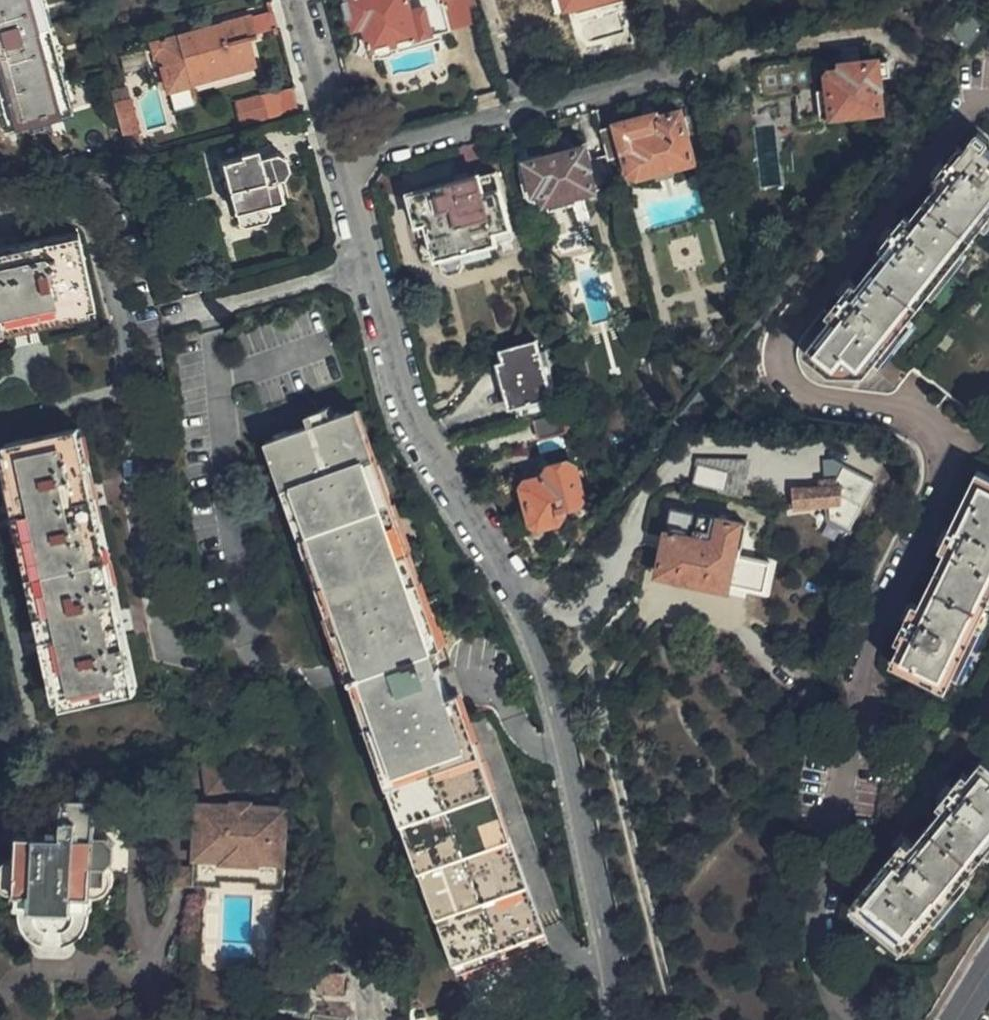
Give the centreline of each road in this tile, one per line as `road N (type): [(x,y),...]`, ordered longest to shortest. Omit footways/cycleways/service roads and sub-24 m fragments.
road 1 (residential): [(343,164),(409,422),(518,597),(572,766),(620,1019)]
road 2 (residential): [(343,164),(677,78)]
road 3 (residential): [(297,0),(343,164)]

